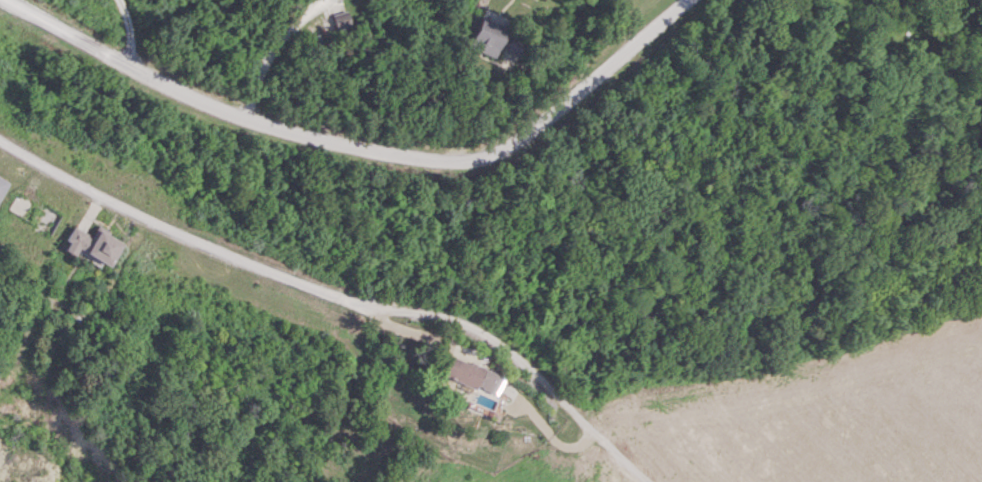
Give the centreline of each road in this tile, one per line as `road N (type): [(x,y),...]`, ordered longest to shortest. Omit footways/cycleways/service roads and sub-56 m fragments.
road 1 (residential): [(4,0),(233,115),(421,158),(474,158),(499,149),(686,0)]
road 2 (residential): [(640,481),(476,334),(344,303),(178,239),(0,144)]

